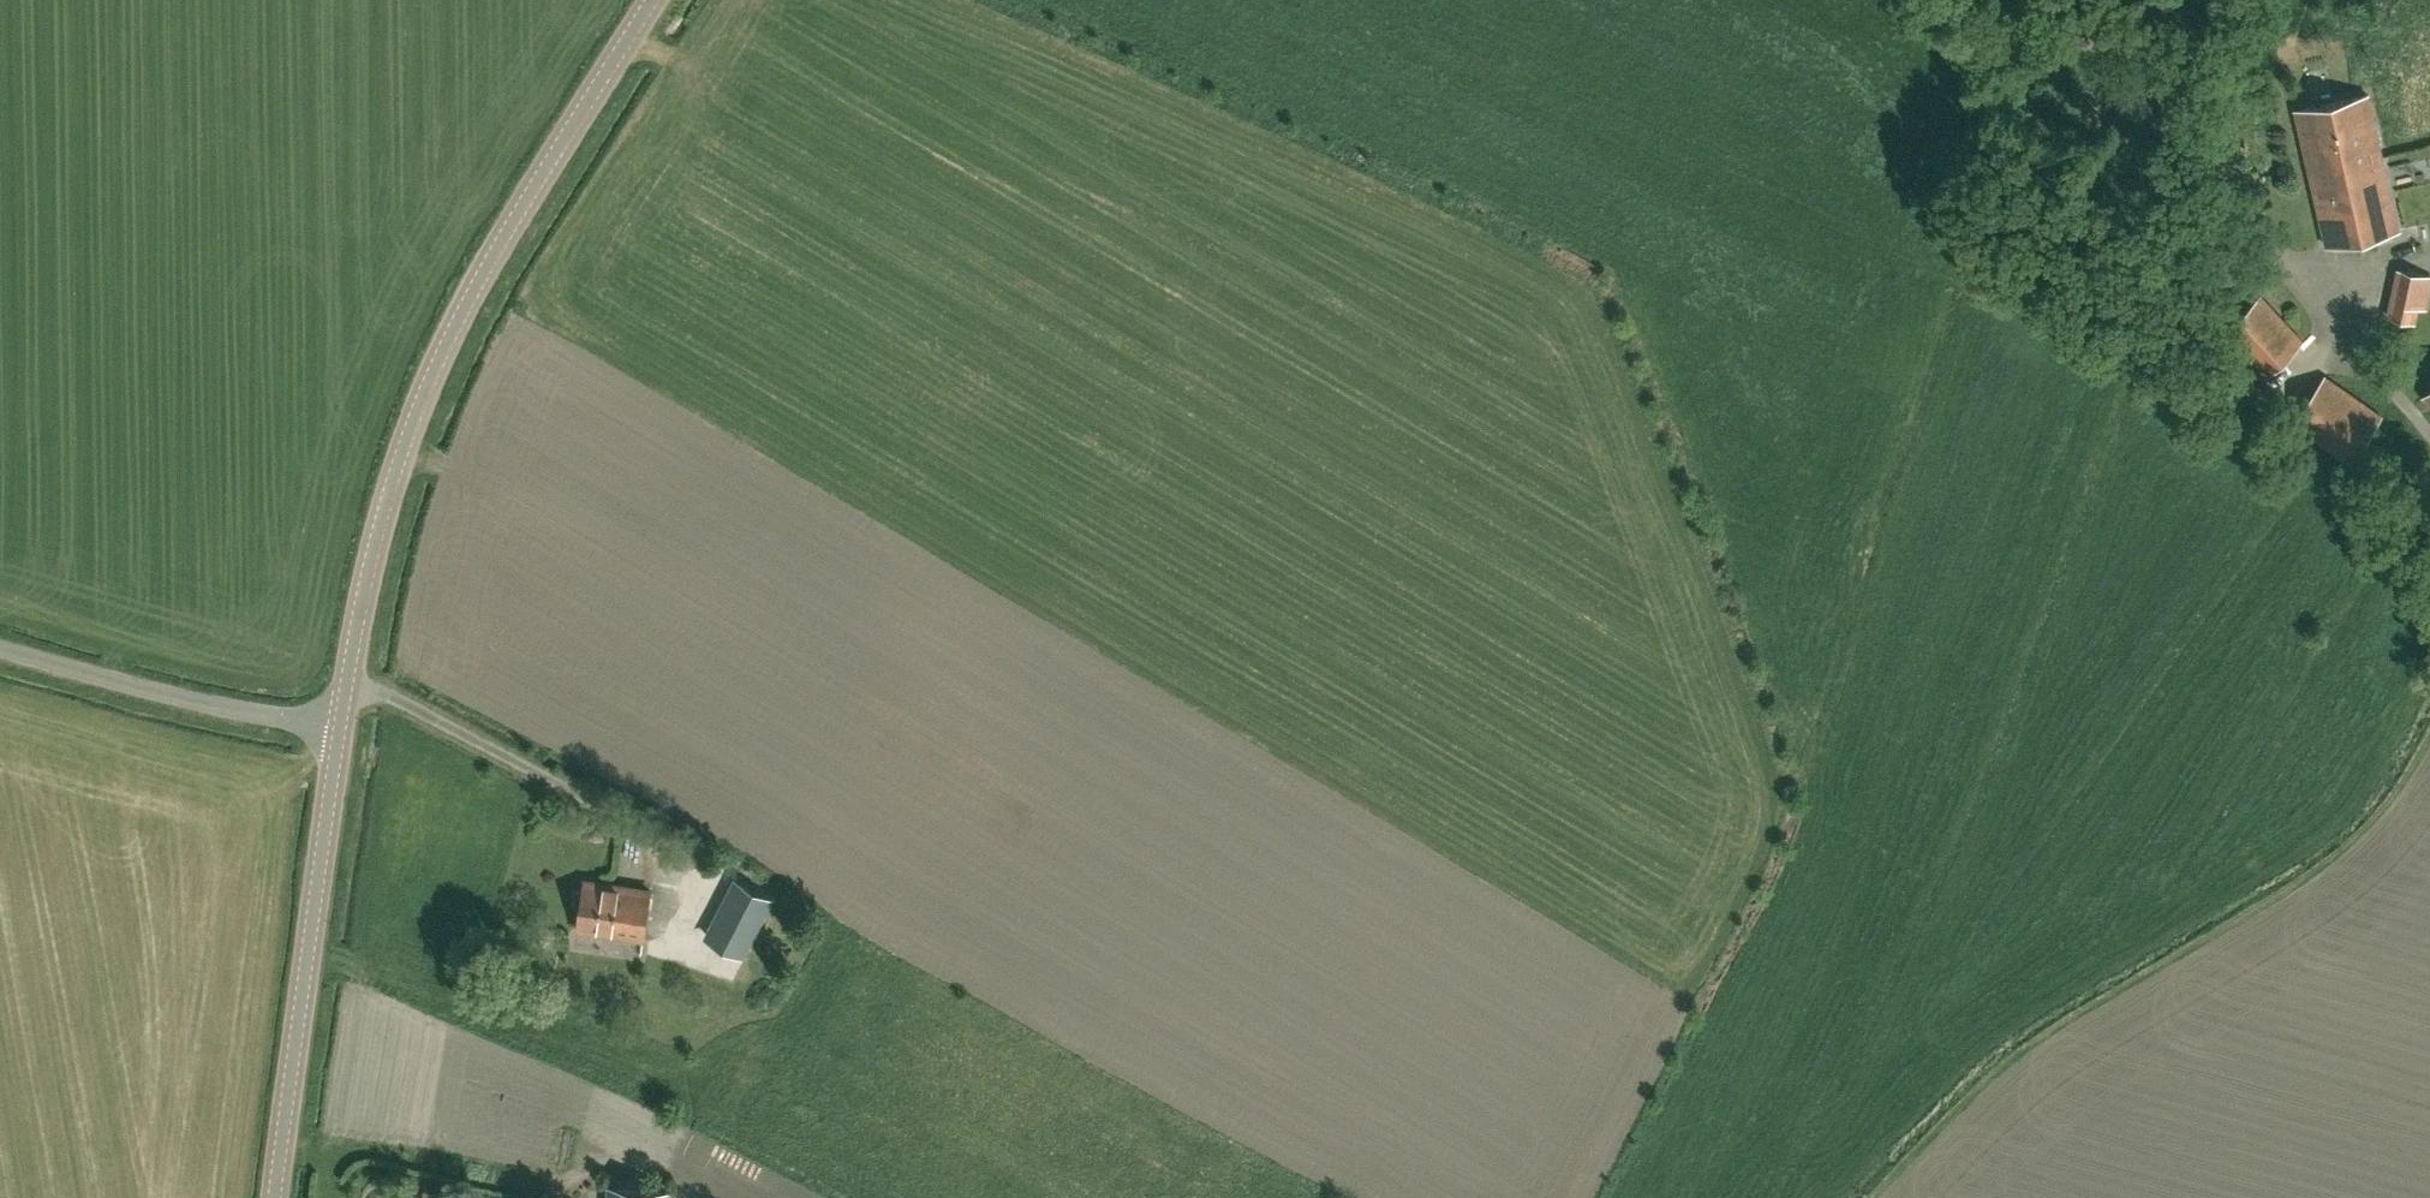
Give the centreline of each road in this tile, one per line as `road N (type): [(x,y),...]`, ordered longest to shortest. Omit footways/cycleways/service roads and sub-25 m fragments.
road 1 (tertiary): [(339,729),(388,497),(417,413),(448,343),(648,0)]
road 2 (unclassified): [(2429,437),(2387,389),(2267,213),(2210,166),(2080,31),(2032,0)]
road 3 (tertiary): [(276,1197),(339,729)]
road 4 (unclassified): [(0,647),(339,729)]

